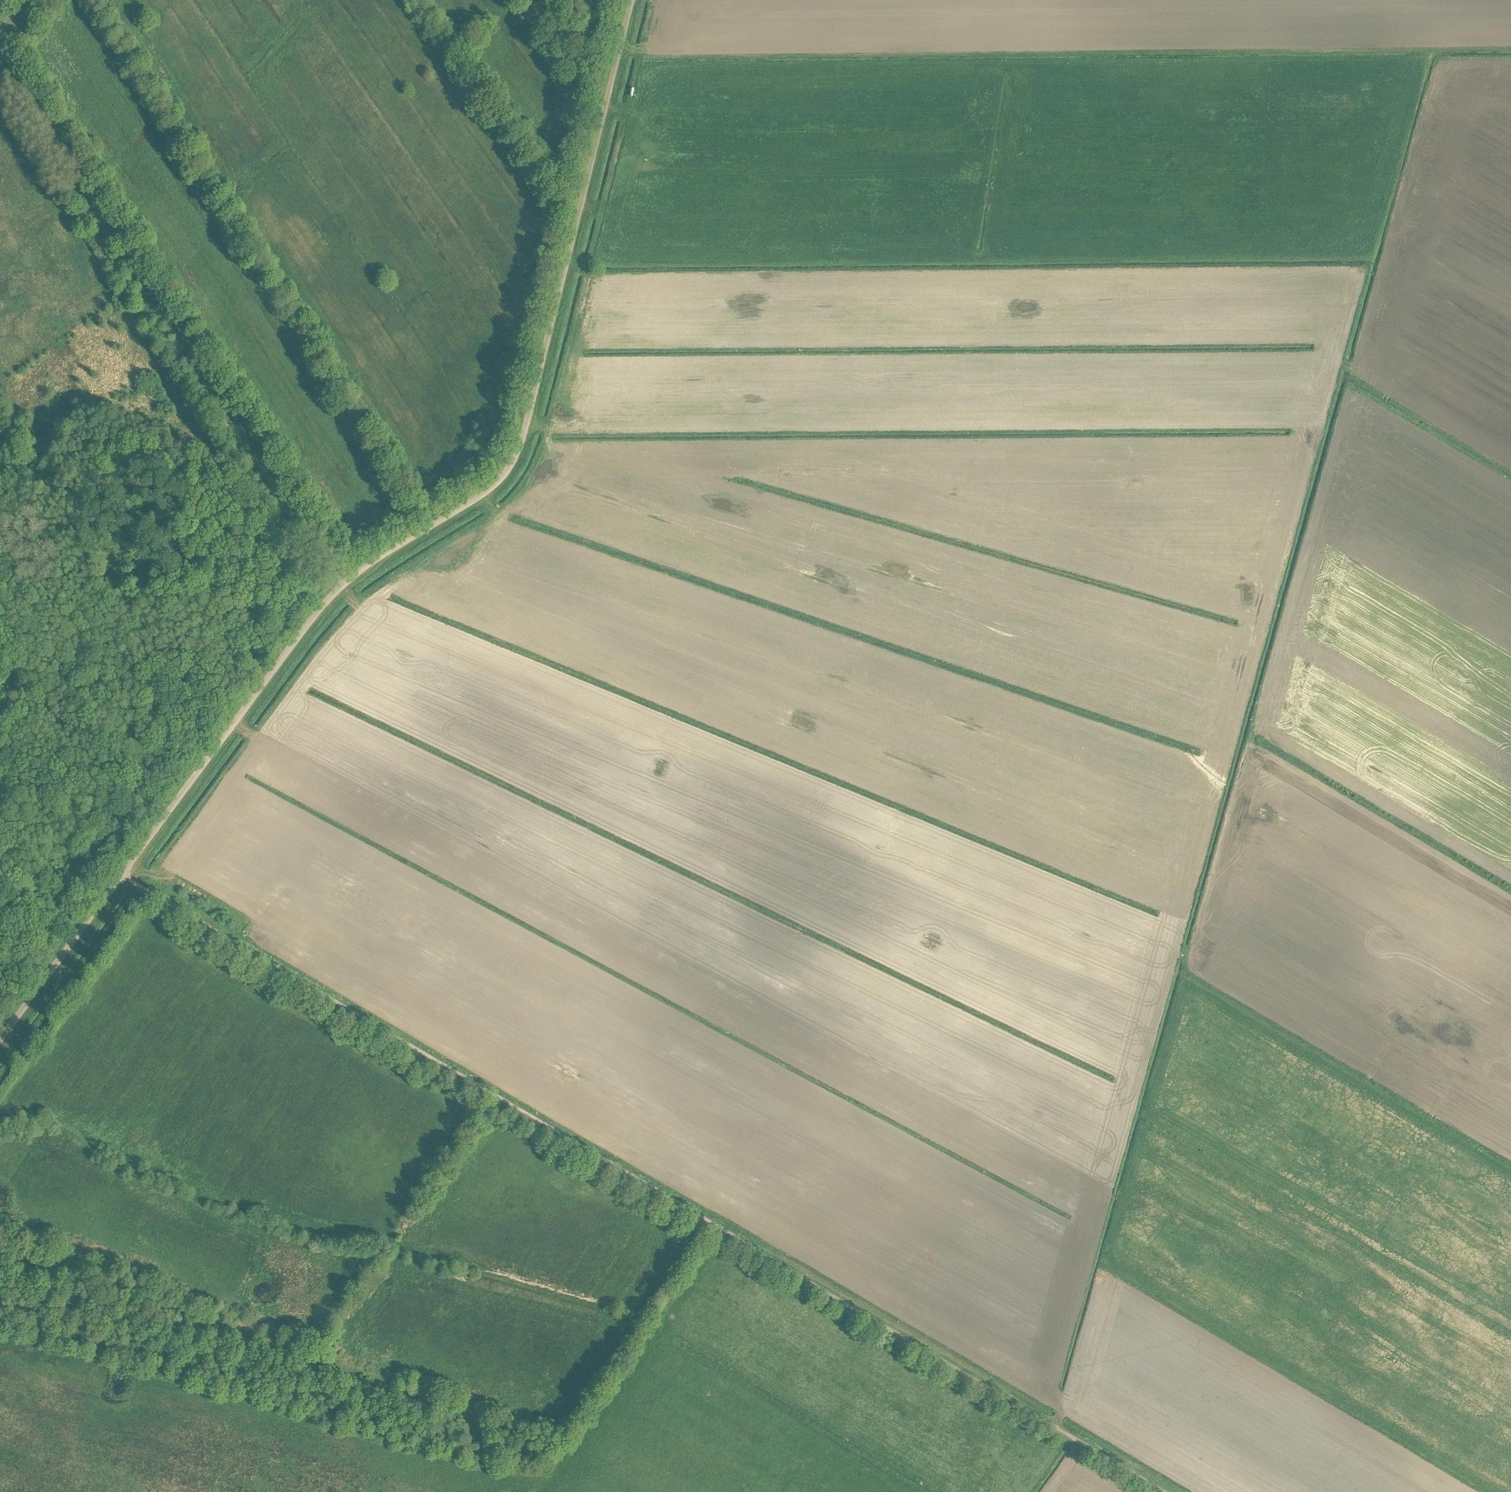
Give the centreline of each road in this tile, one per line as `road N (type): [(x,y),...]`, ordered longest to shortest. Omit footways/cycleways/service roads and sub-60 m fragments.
road 1 (unclassified): [(0,1038),(315,615),(358,572),(483,494),(508,468),(528,417),(631,0)]

